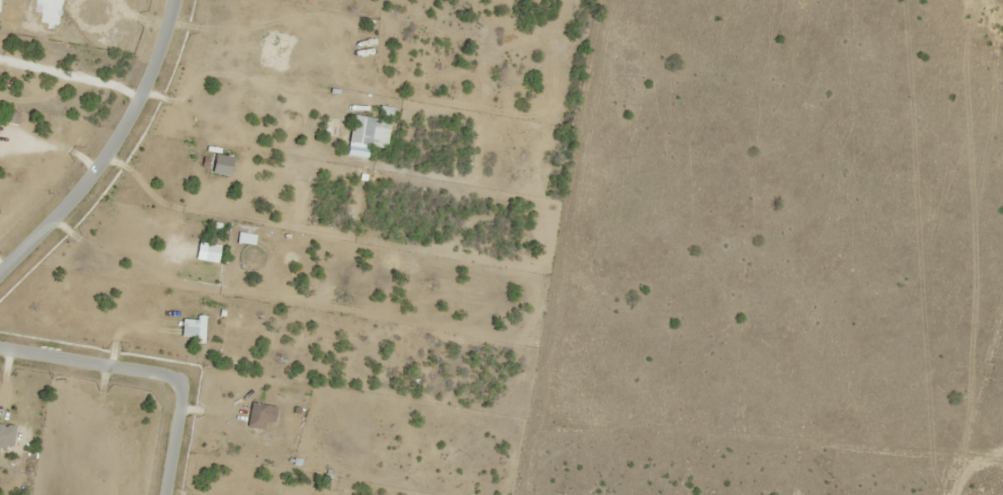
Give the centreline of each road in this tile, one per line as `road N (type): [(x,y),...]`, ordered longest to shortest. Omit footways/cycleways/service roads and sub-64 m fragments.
road 1 (residential): [(0,271),(112,145),(173,0)]
road 2 (residential): [(0,347),(175,377),(182,392),(165,494)]

